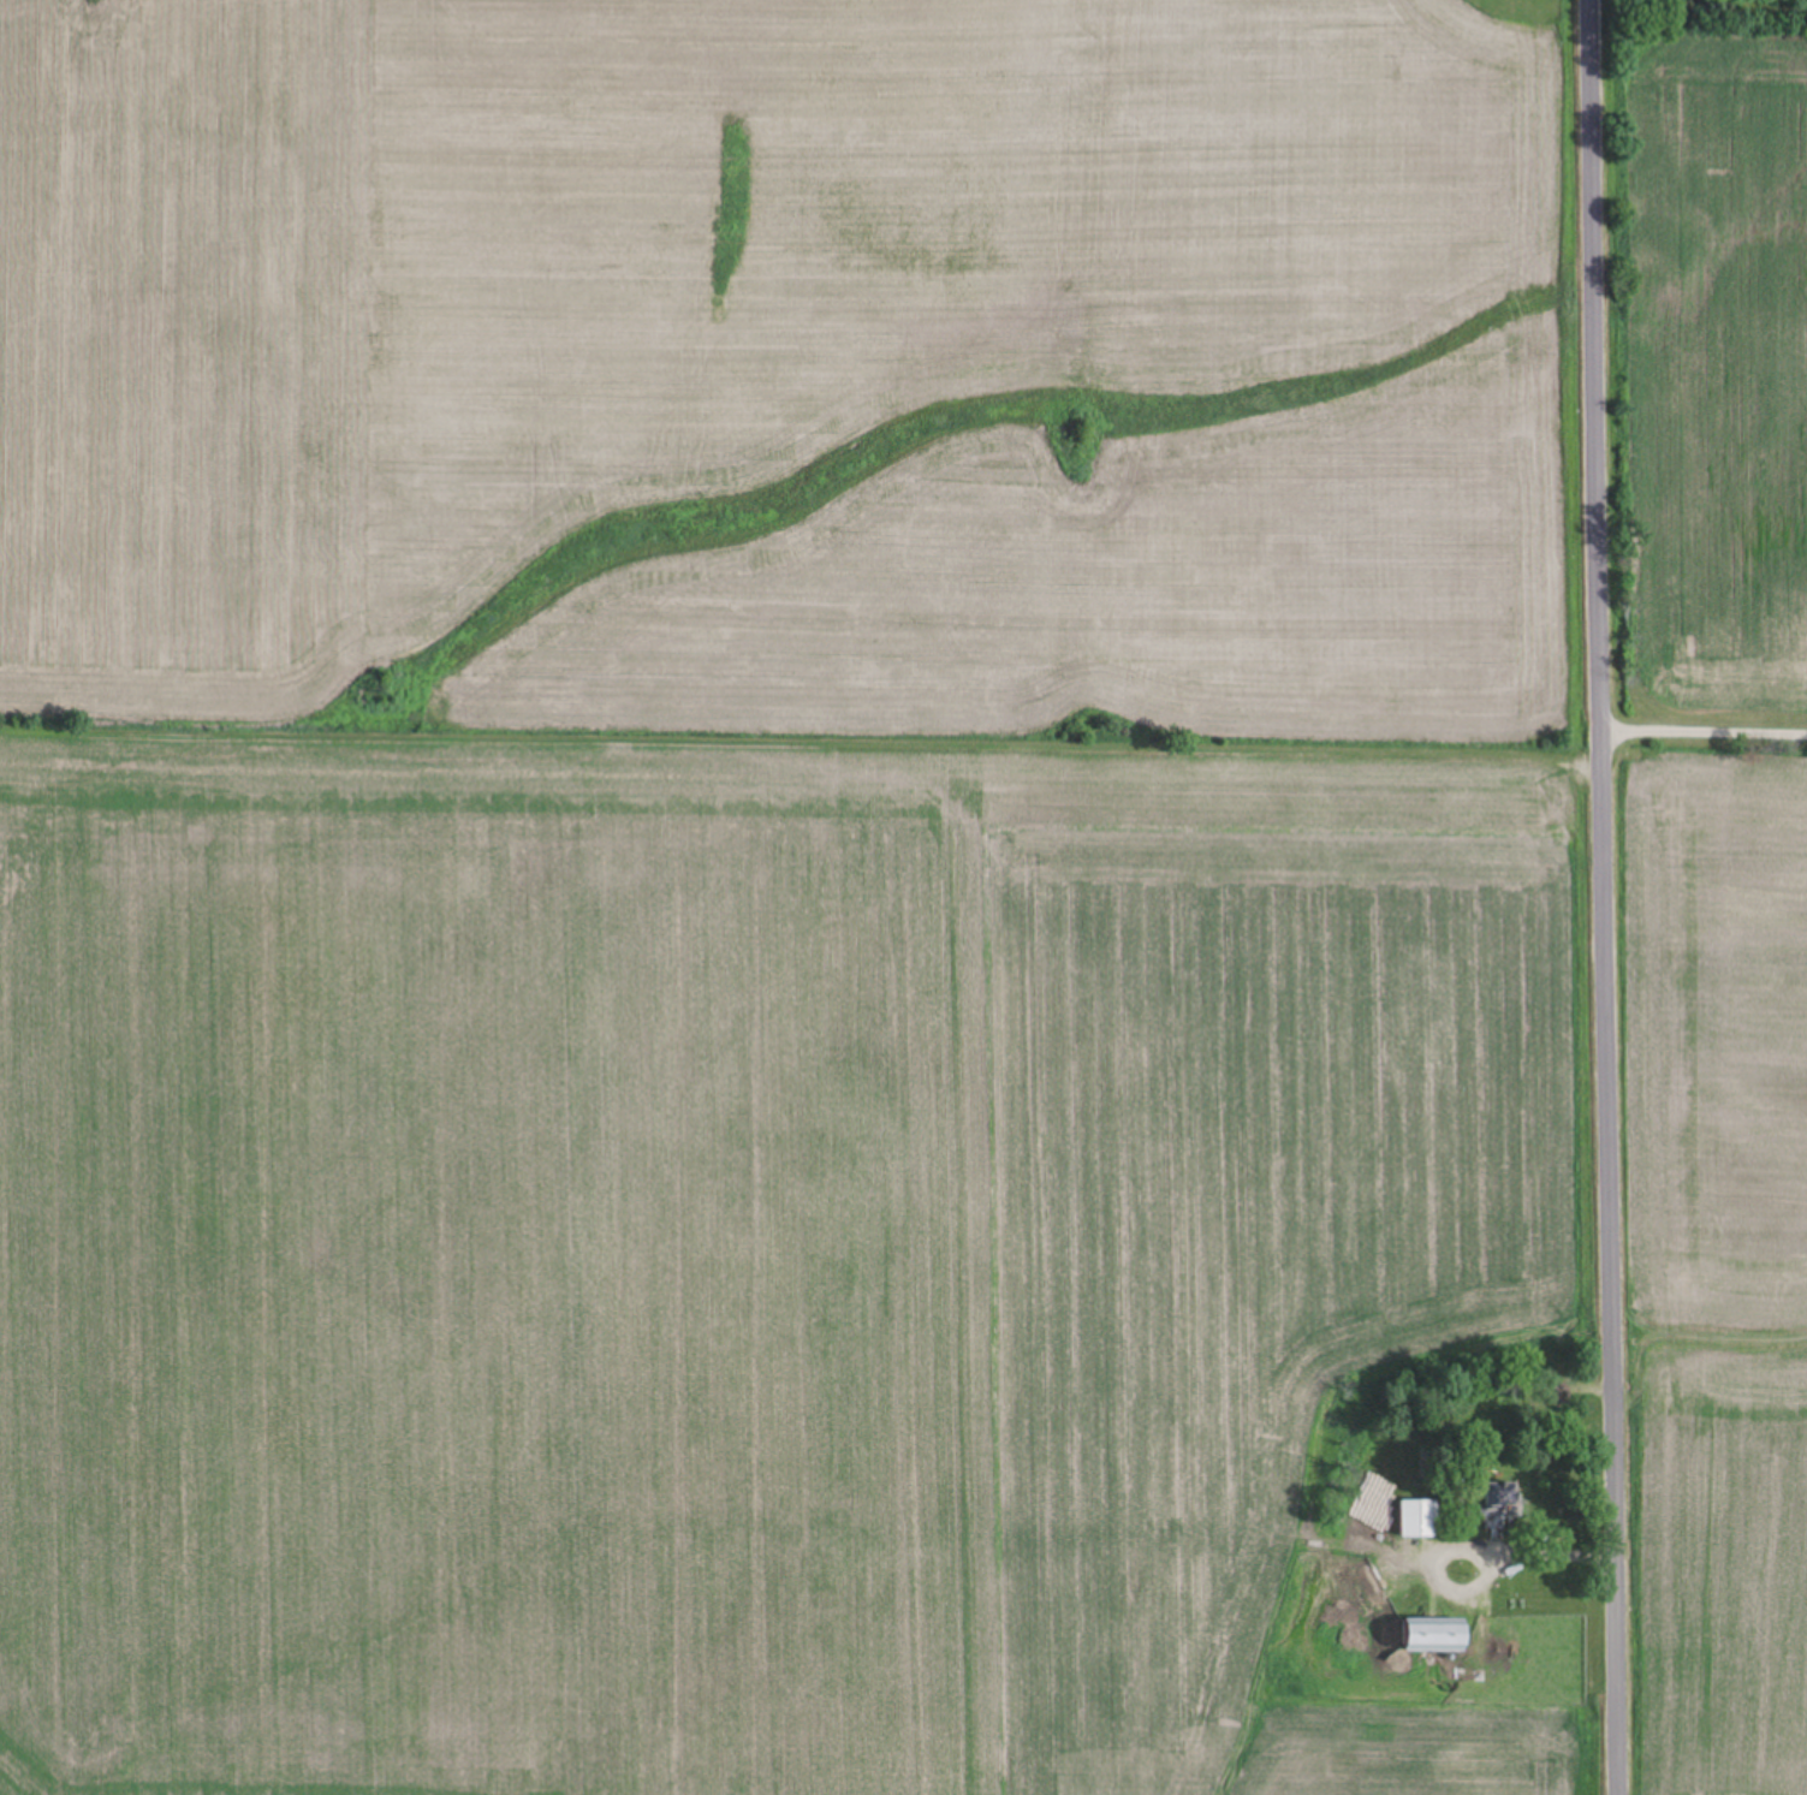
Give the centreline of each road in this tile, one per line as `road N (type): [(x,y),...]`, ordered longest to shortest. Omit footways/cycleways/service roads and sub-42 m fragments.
road 1 (residential): [(1620,1794),(1591,0)]

